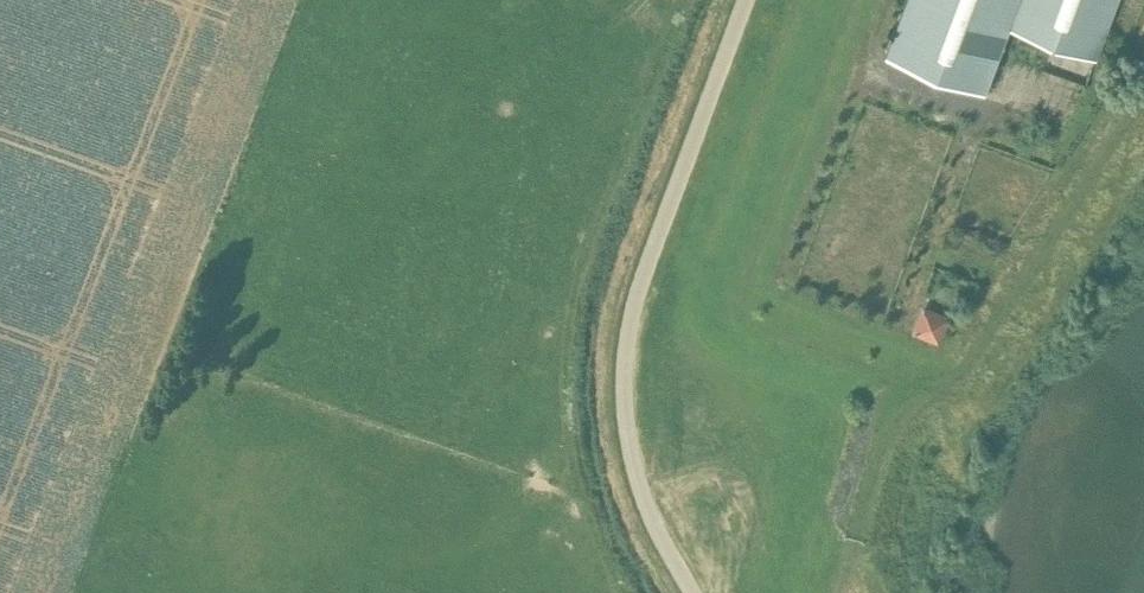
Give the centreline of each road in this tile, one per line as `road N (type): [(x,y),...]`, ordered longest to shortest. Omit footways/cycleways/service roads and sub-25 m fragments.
road 1 (unclassified): [(745,0),(664,210),(624,379),(633,463),(693,592)]
road 2 (track): [(825,592),(988,106)]

